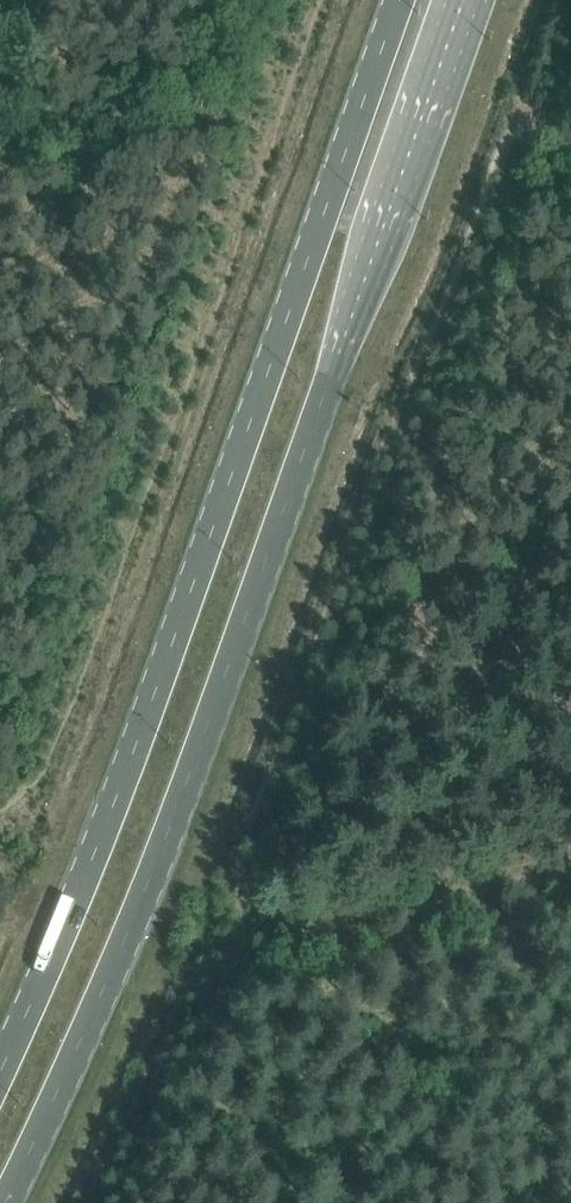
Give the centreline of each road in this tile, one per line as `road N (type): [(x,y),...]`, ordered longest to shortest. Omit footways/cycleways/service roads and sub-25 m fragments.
road 1 (secondary): [(4,1202),(170,824),(468,0)]
road 2 (secondary): [(398,0),(154,691),(0,1071)]

